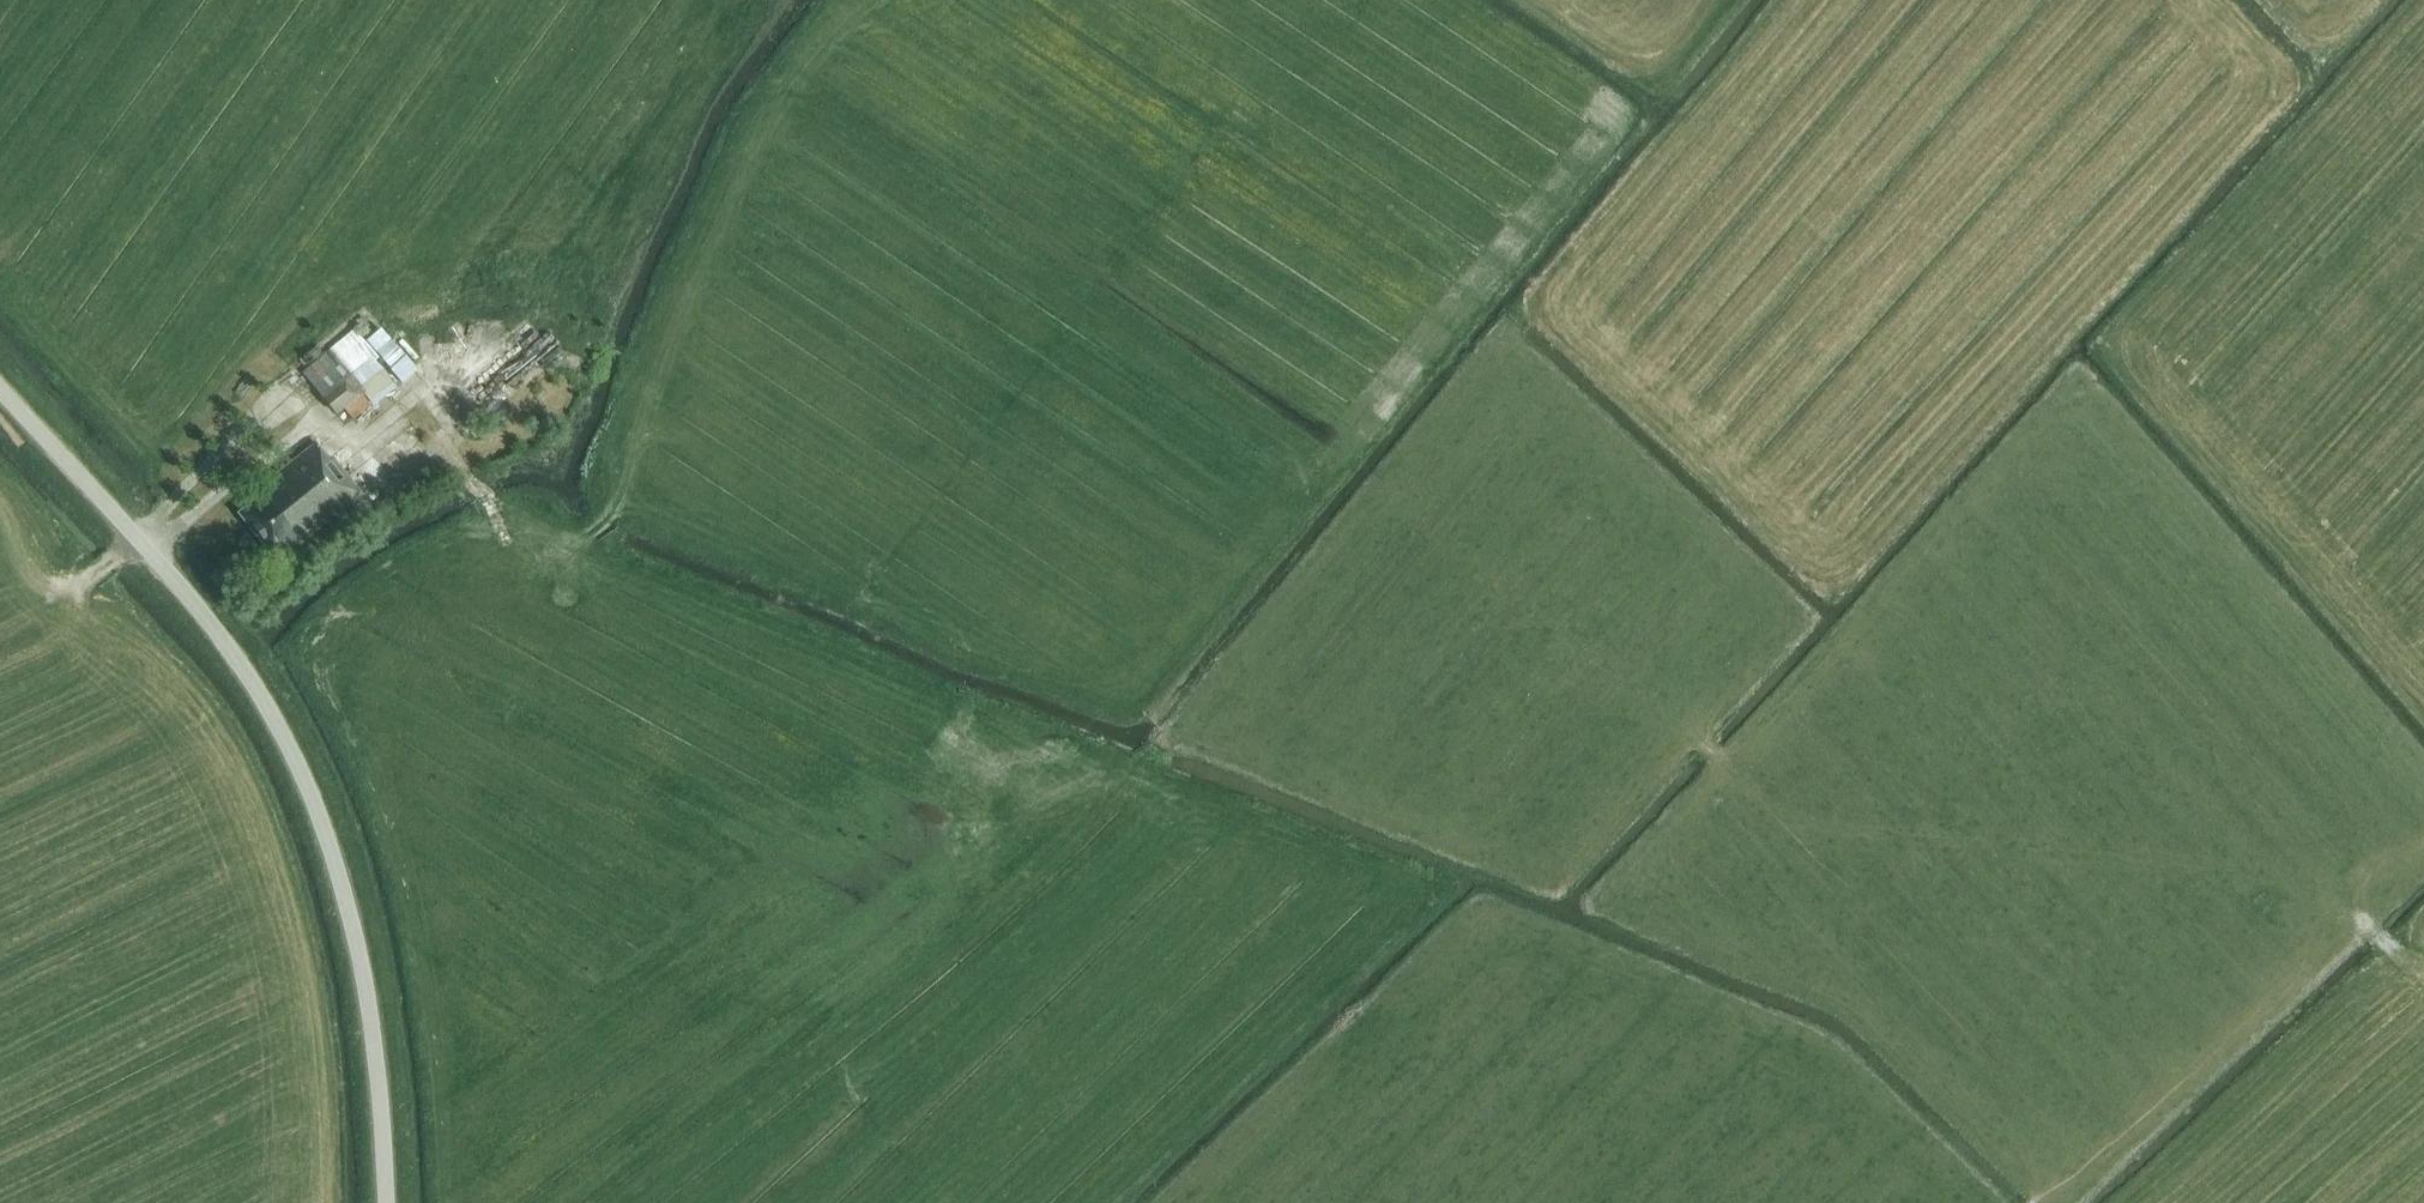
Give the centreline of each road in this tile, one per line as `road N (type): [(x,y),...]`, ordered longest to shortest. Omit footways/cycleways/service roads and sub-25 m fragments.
road 1 (tertiary): [(386,1202),(366,996),(335,864),(300,770),(201,614),(0,389)]

